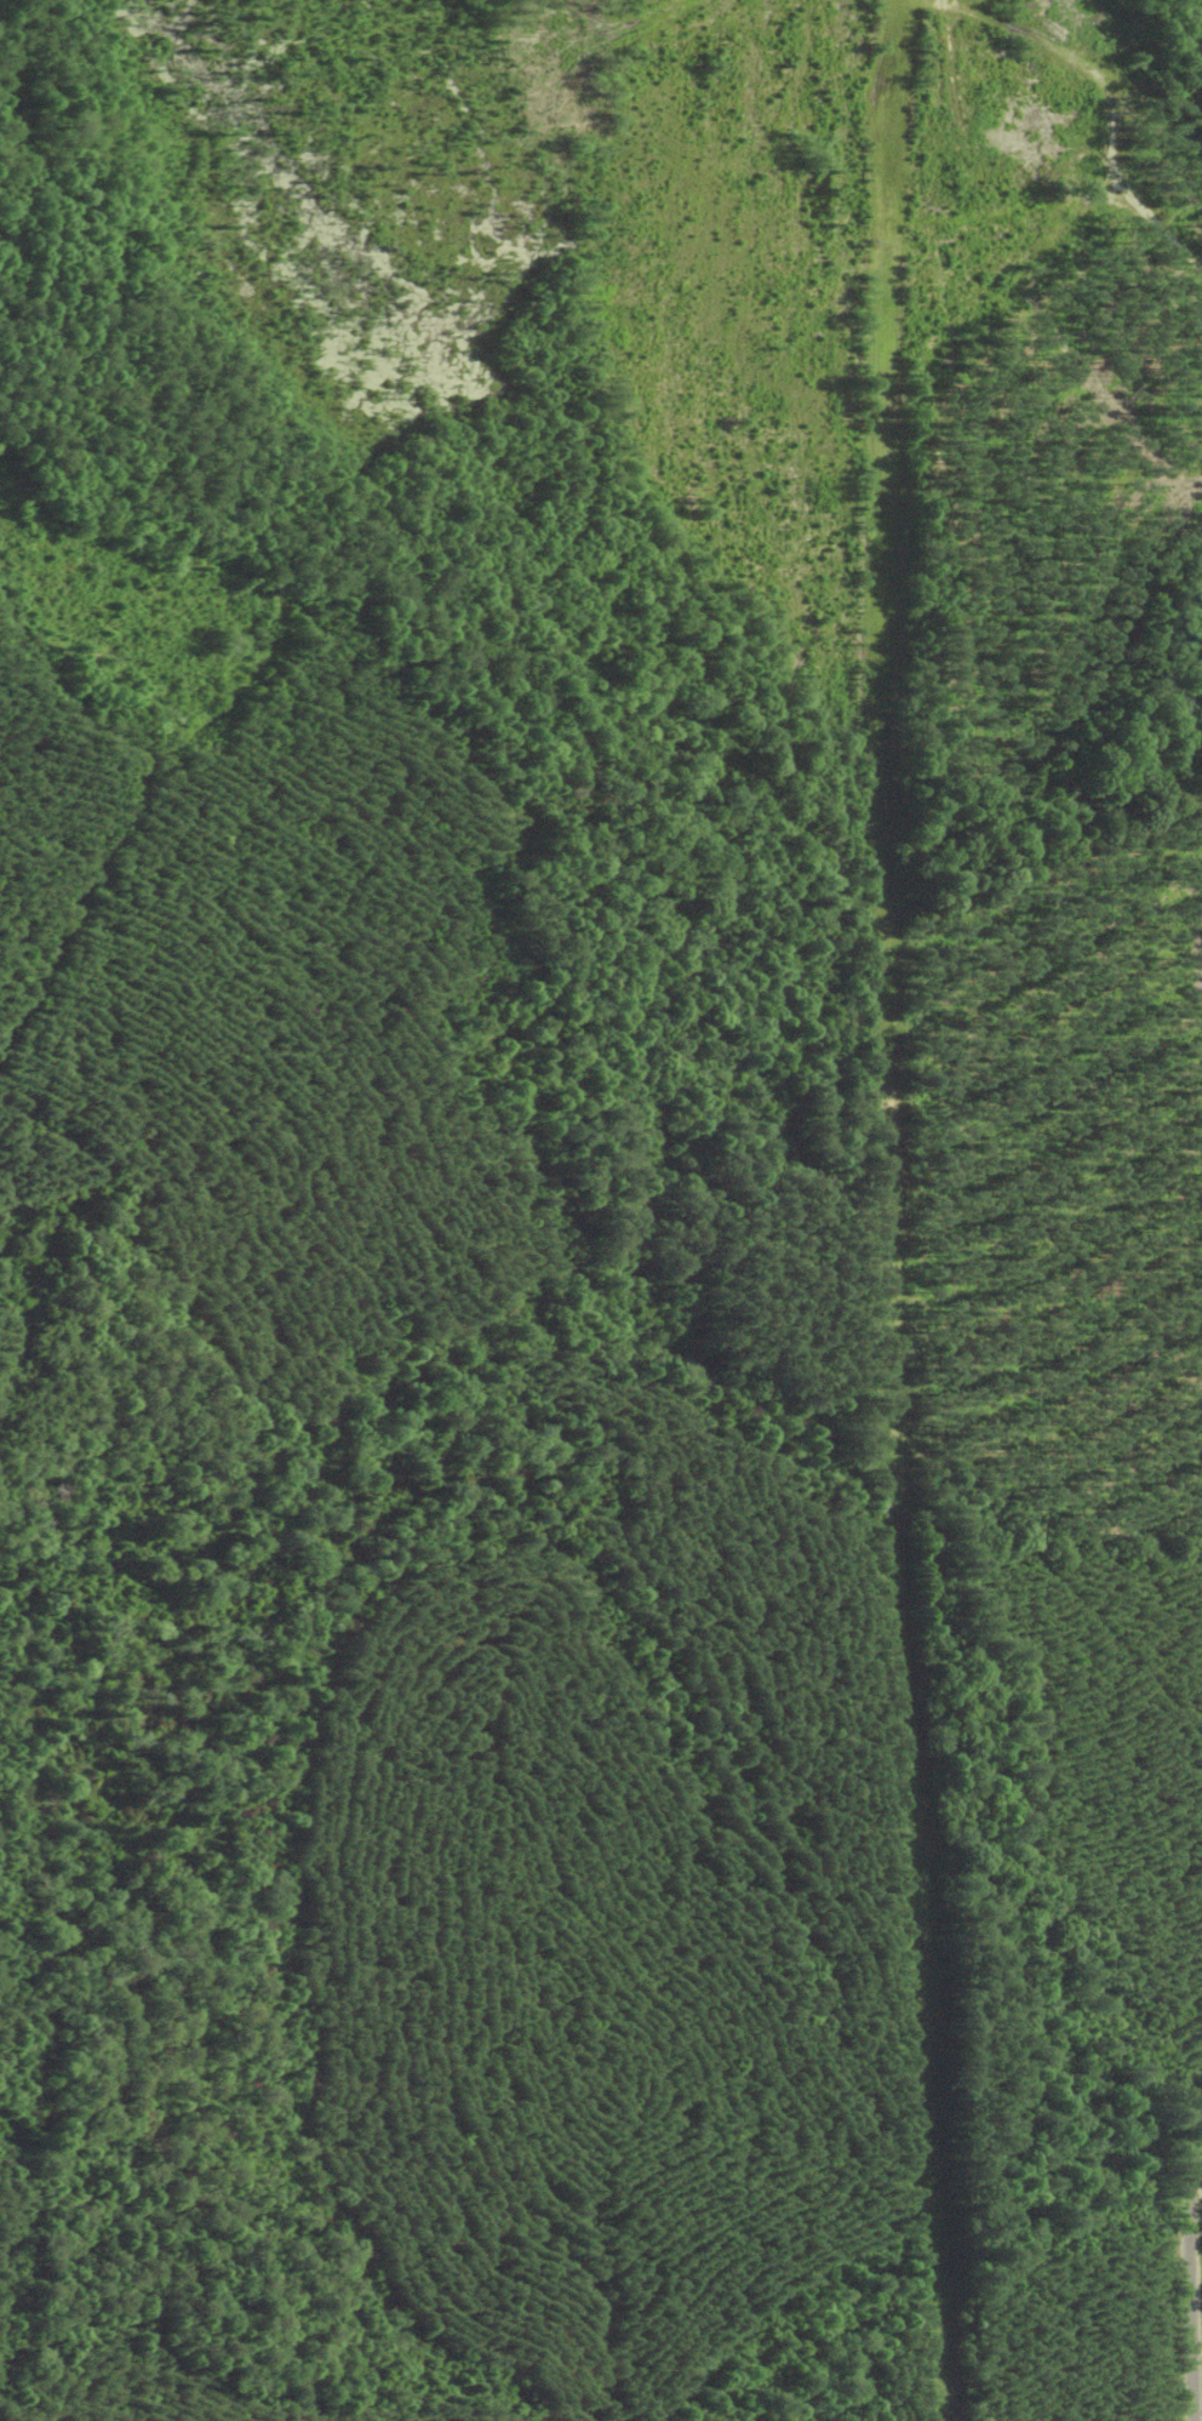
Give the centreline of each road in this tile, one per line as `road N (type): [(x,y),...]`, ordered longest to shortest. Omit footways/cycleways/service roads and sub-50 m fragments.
road 1 (residential): [(1193,2420),(1186,2239),(1201,2131)]

